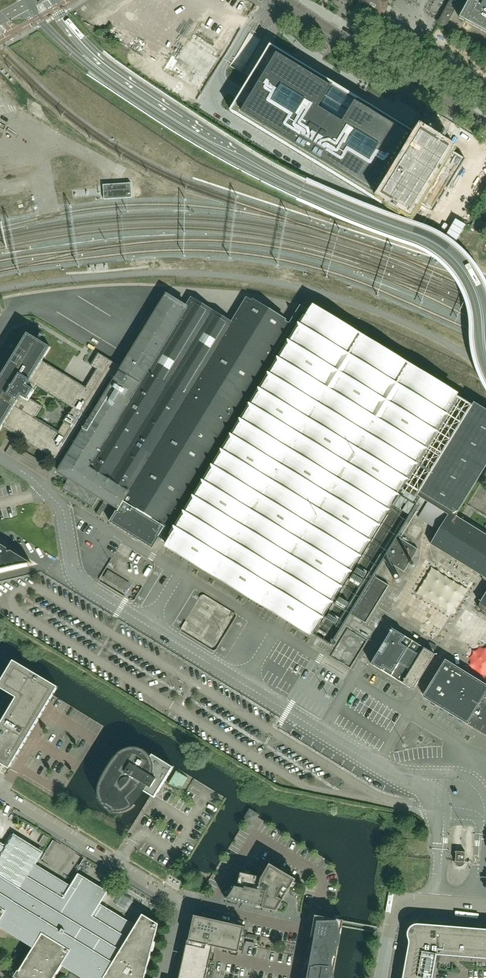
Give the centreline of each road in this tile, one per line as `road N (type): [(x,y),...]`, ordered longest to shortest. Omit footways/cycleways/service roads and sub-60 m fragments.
road 1 (unclassified): [(165,977),(183,904),(0,793)]
road 2 (tertiary): [(282,0),(485,123)]

